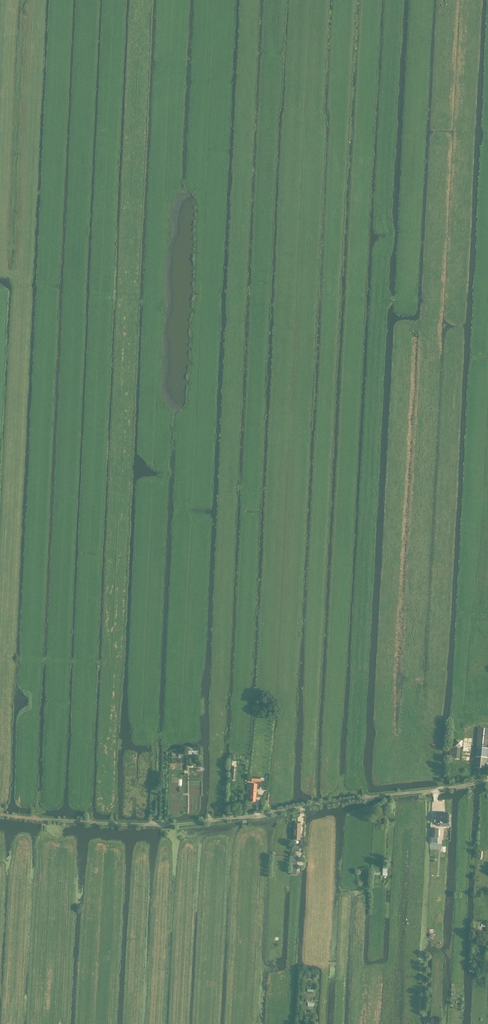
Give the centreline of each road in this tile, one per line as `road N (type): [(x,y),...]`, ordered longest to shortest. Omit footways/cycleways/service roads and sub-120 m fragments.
road 1 (unclassified): [(0,815),(193,823),(487,782)]

